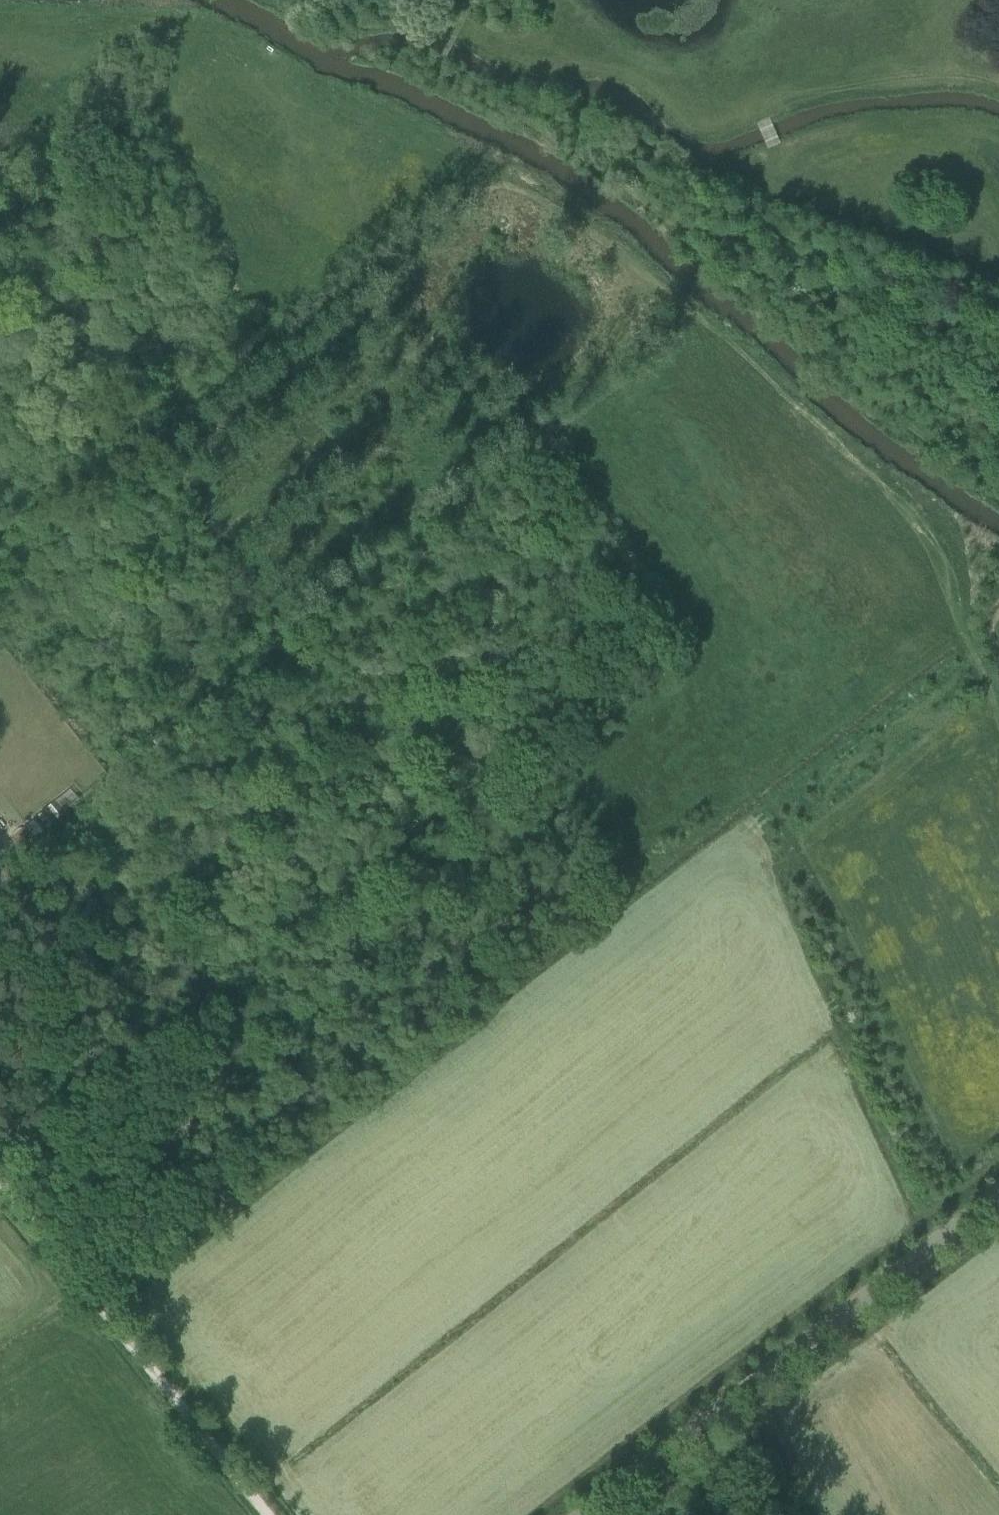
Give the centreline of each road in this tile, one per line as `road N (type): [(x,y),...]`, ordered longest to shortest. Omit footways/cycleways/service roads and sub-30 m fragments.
road 1 (unclassified): [(585,1514),(998,1194)]
road 2 (track): [(268,1514),(0,1179)]

